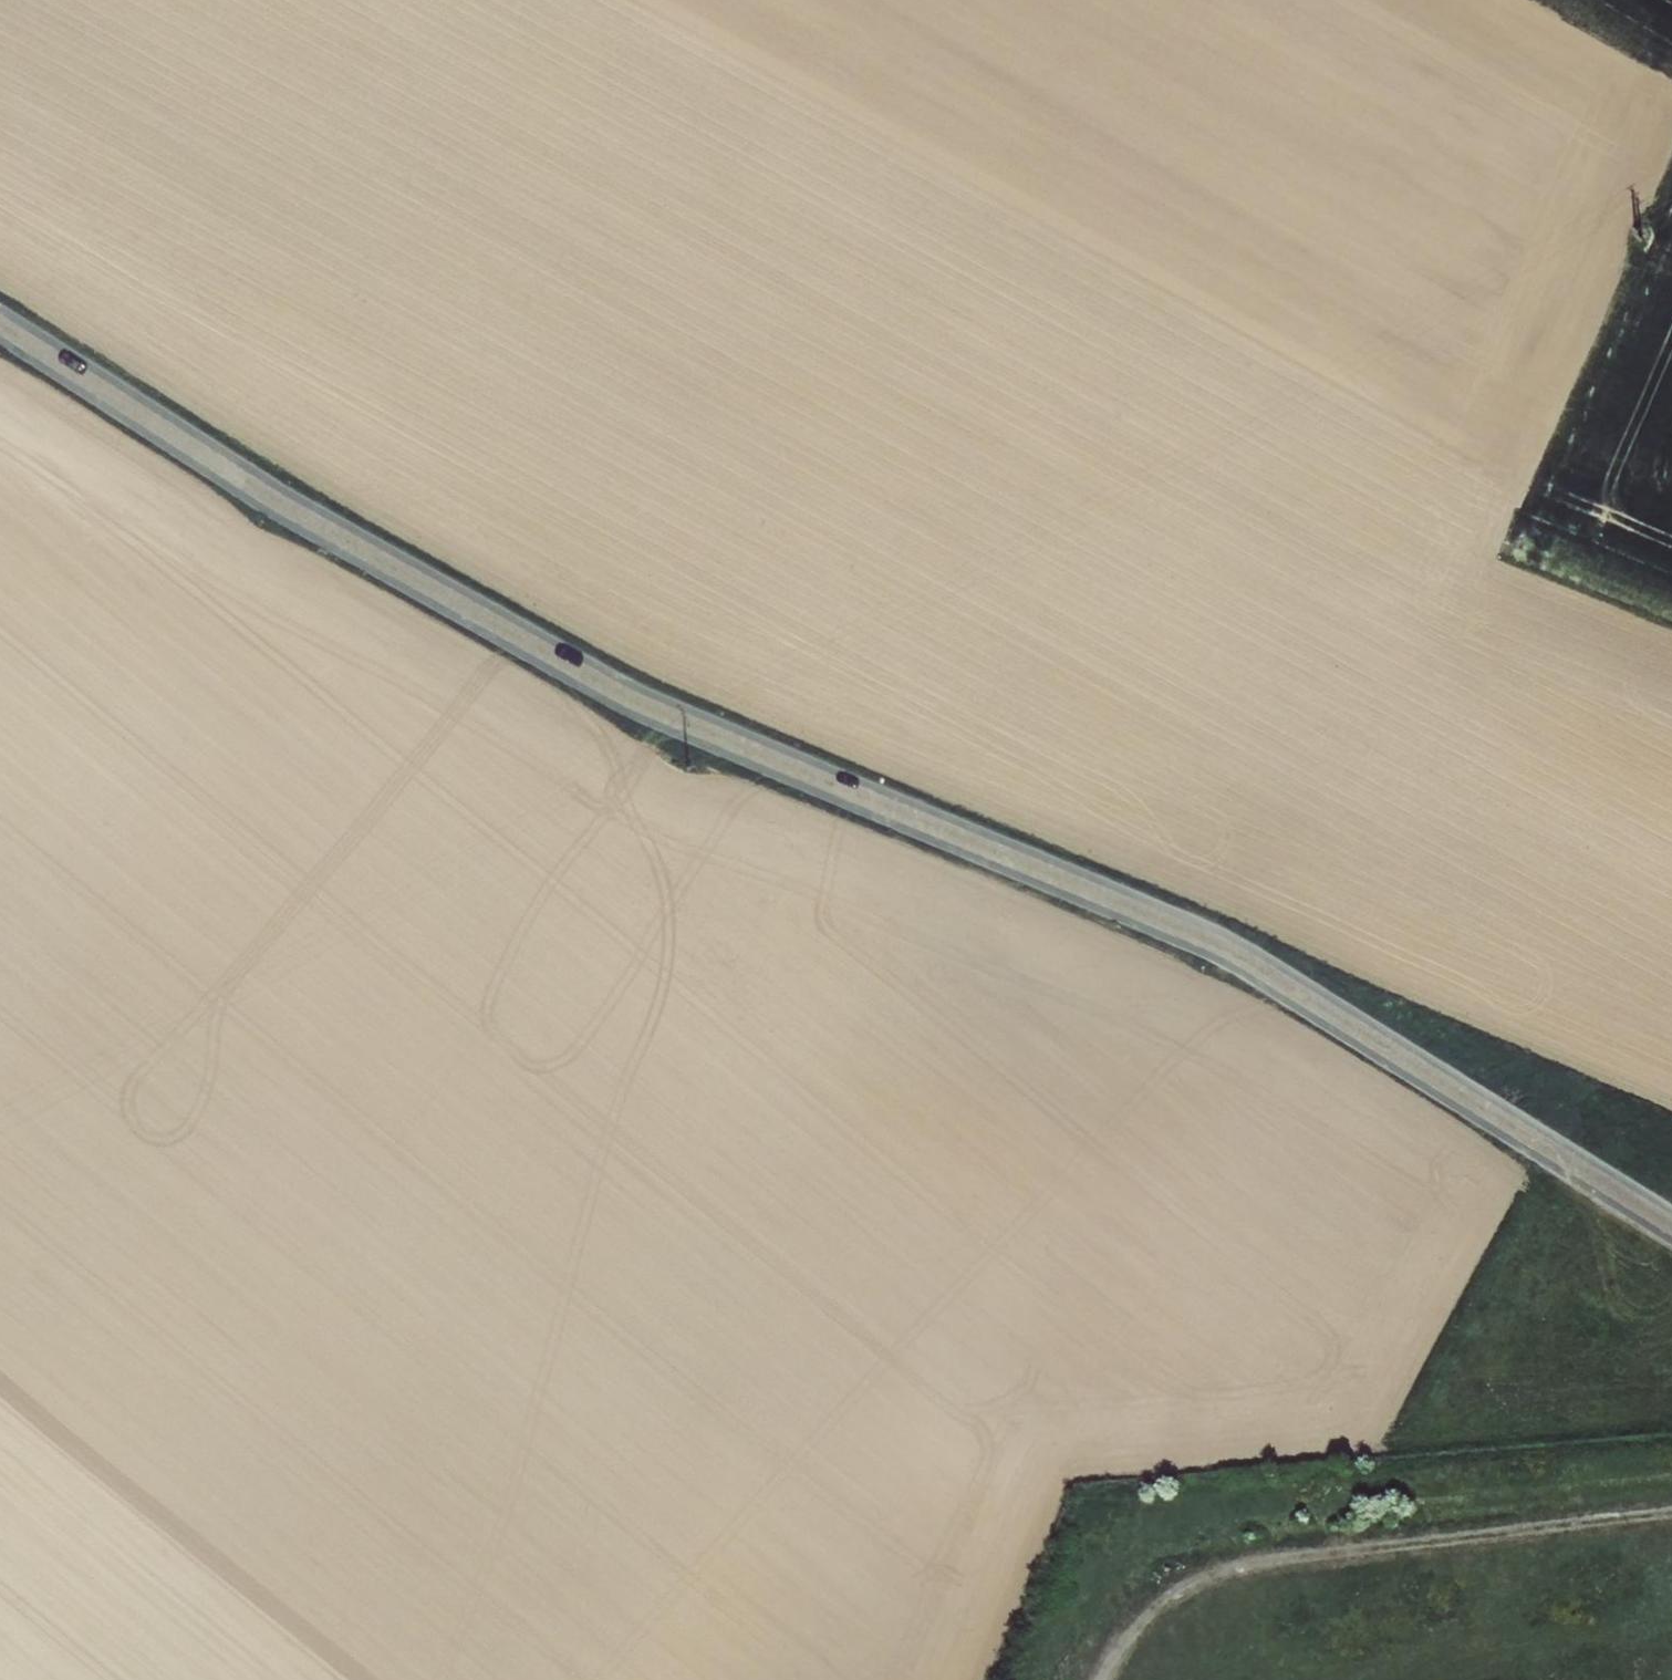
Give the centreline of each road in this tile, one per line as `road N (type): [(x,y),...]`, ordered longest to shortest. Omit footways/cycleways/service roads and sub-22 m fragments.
road 1 (unclassified): [(0,321),(638,699),(1246,949),(1671,1213)]

